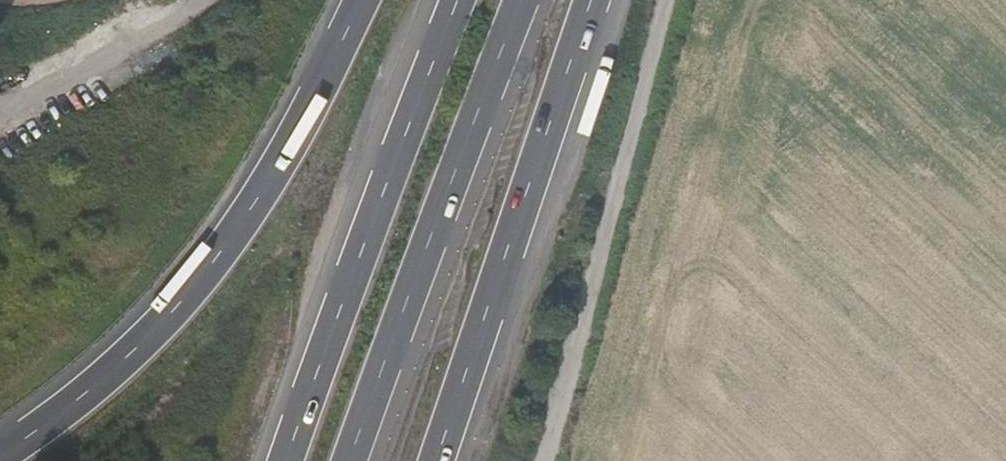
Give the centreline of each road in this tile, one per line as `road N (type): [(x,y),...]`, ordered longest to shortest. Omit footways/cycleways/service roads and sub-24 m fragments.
road 1 (motorway): [(363,0),(242,222),(164,321),(64,412),(0,455)]
road 2 (motorway): [(352,460),(522,0)]
road 3 (motorway): [(457,0),(289,460)]
road 4 (motorway): [(439,460),(595,0)]
road 5 (unclassified): [(547,460),(668,0)]

